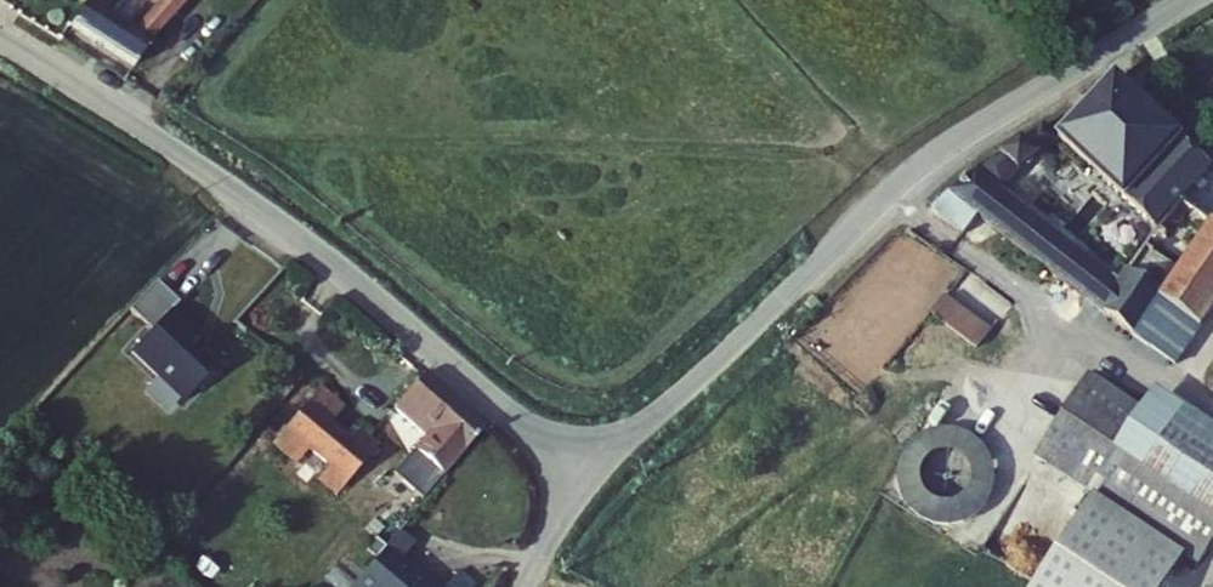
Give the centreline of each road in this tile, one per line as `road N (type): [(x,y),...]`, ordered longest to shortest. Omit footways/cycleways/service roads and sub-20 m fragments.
road 1 (residential): [(1190,0),(931,155),(587,473)]
road 2 (unclassified): [(0,40),(292,229),(587,473)]
road 3 (residential): [(587,473),(524,586)]

